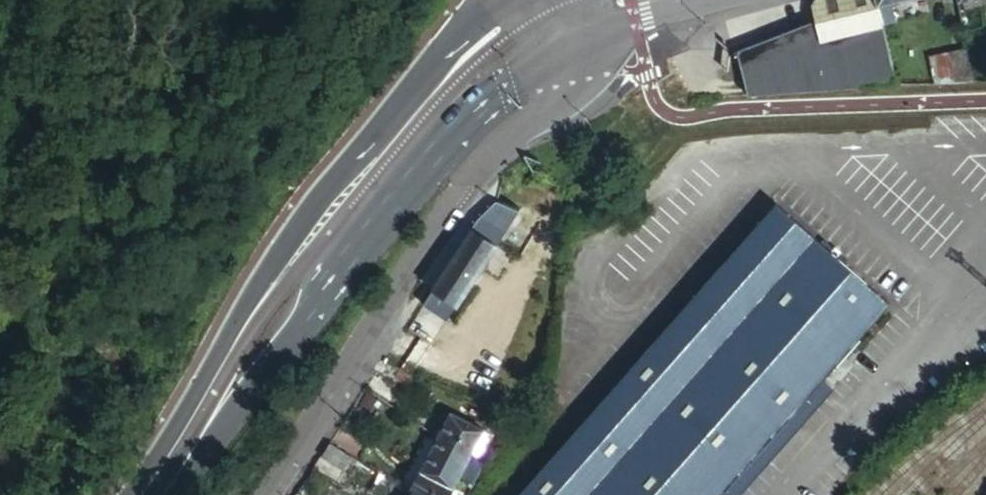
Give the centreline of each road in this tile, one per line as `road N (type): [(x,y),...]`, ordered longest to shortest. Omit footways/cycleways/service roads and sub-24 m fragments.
road 1 (tertiary): [(589,37),(593,54),(578,85),(509,137),(457,198),(272,494)]
road 2 (primary): [(197,421),(326,286),(467,117),(589,37)]
road 3 (primary): [(494,0),(434,50),(321,191),(197,421)]
road 4 (unclassified): [(47,0),(0,260)]
road 5 (primary): [(589,37),(710,0)]

